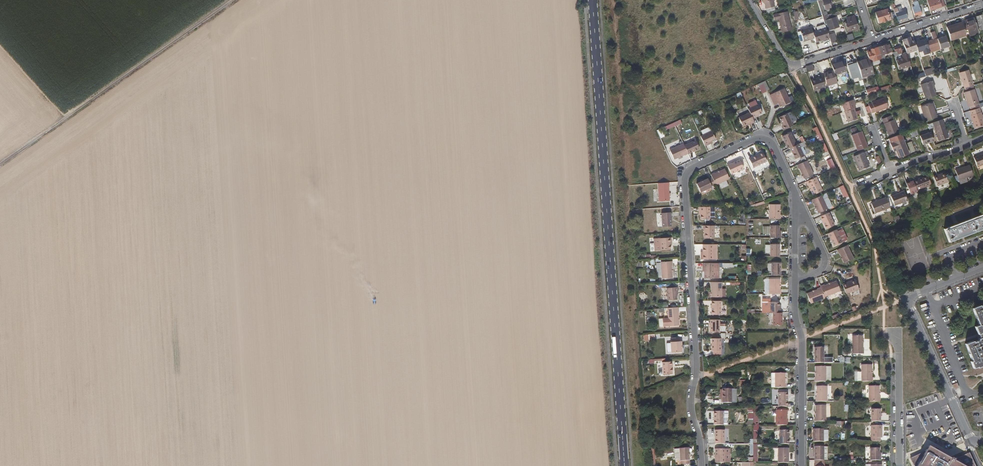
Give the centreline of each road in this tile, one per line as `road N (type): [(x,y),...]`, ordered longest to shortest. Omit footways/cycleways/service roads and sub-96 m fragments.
road 1 (secondary): [(593,0),(625,465)]
road 2 (residential): [(702,465),(692,409),(687,171),(765,140),(796,196)]
road 3 (track): [(236,0),(0,166)]
road 4 (residential): [(957,279),(918,294),(911,310),(972,446),(982,441)]
road 5 (residential): [(795,276),(802,465)]
road 6 (residential): [(749,0),(790,69),(874,40)]

